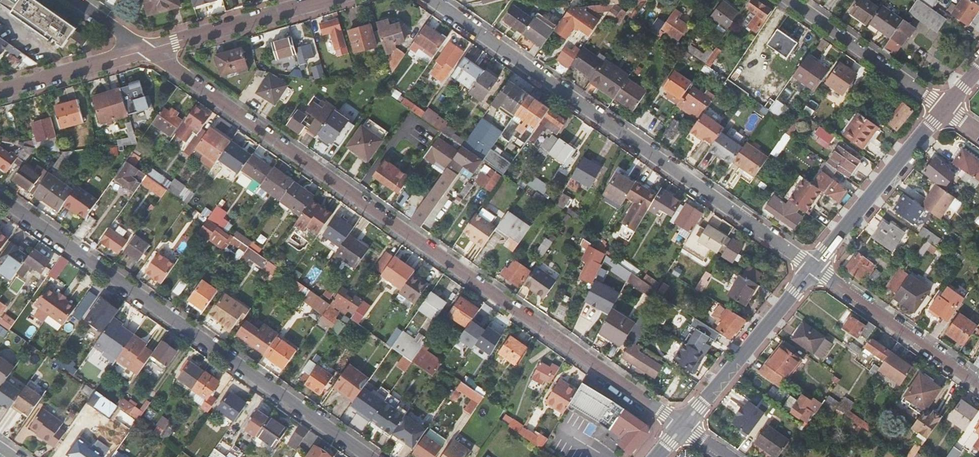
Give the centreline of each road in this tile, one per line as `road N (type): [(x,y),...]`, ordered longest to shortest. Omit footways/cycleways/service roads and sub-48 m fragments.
road 1 (residential): [(150,51),(684,426)]
road 2 (residential): [(436,0),(814,266)]
road 3 (residential): [(372,456),(0,196)]
road 4 (residential): [(684,426),(814,266)]
road 5 (residential): [(814,266),(945,107)]
road 6 (residential): [(814,266),(978,381)]
road 7 (residential): [(793,0),(945,107)]
road 8 (residential): [(150,51),(328,0)]
road 9 (residential): [(0,92),(150,51)]

